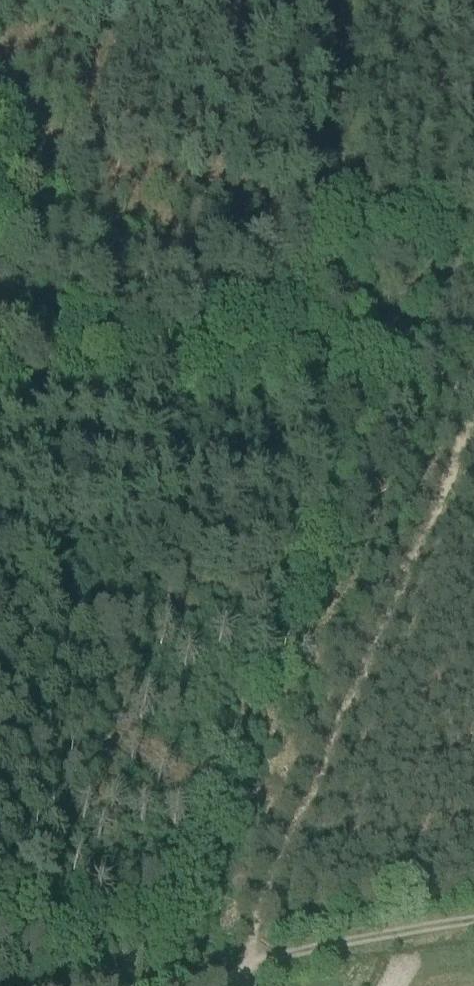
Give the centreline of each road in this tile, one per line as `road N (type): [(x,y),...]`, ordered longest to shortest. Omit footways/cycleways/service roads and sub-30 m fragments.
road 1 (track): [(473,925),(54,985)]

